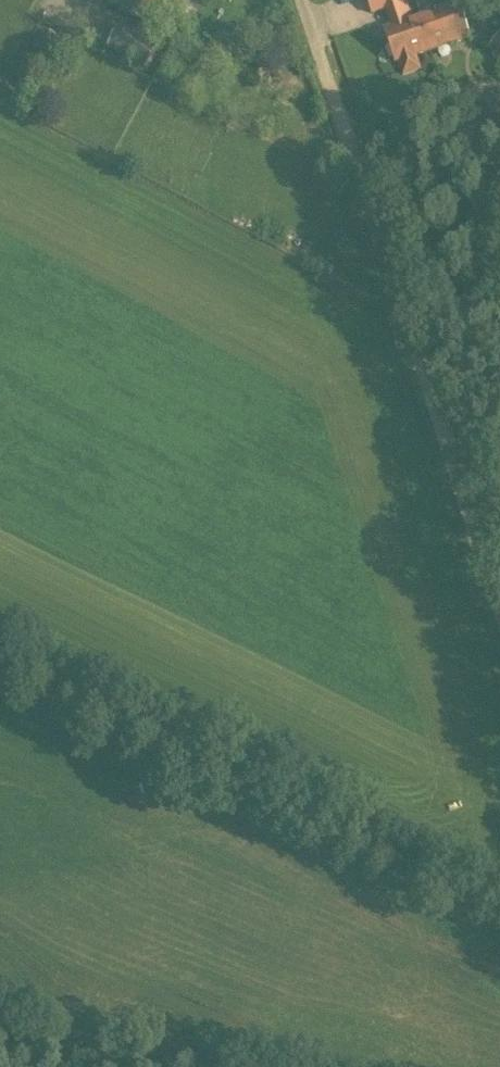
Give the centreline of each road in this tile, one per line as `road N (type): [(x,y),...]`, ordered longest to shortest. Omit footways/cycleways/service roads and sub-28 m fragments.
road 1 (track): [(499,610),(316,48)]
road 2 (track): [(499,910),(0,661)]

